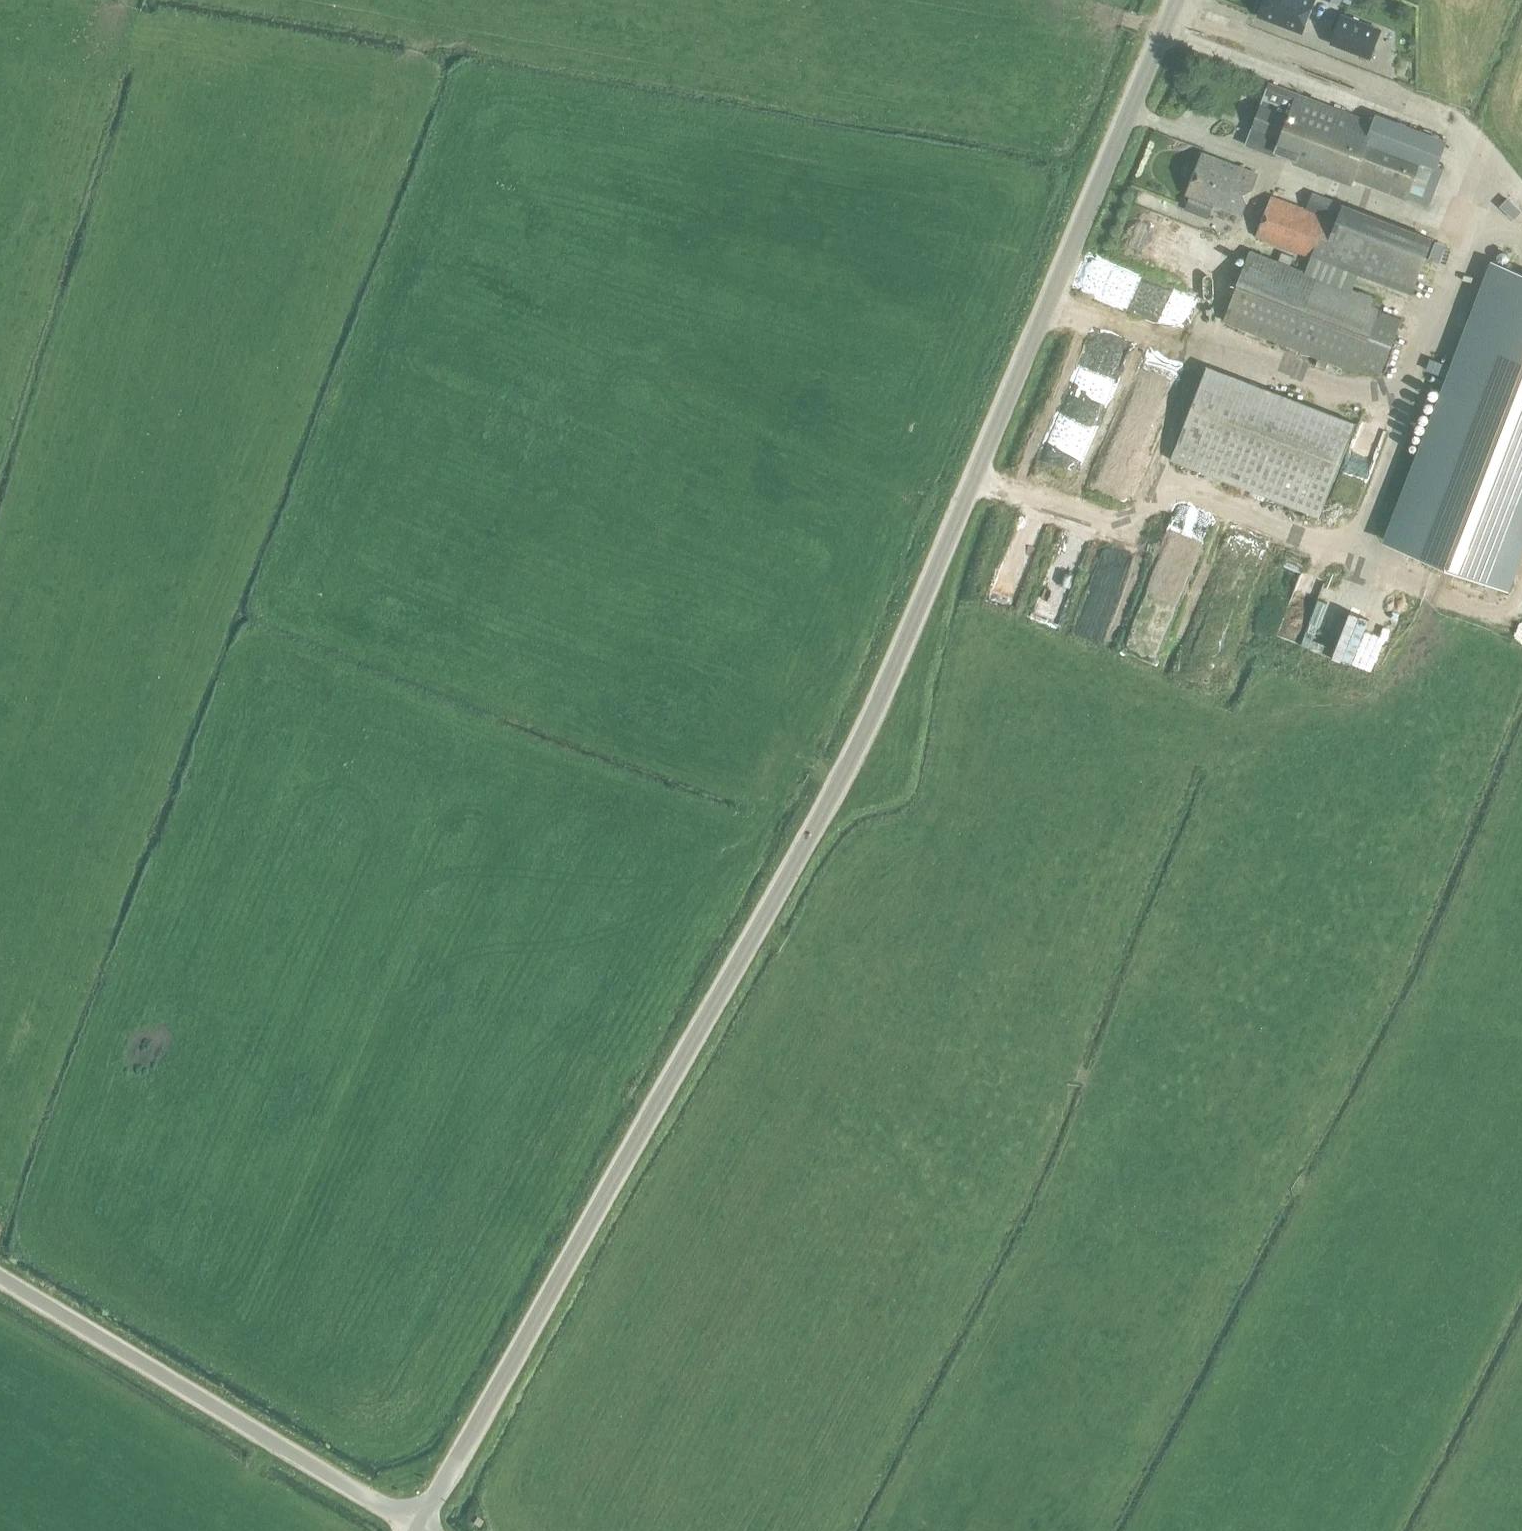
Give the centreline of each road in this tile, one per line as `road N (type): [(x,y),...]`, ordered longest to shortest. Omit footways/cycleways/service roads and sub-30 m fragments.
road 1 (unclassified): [(416,1526),(735,980),(975,482),(1175,0)]
road 2 (unclassified): [(416,1526),(0,1276)]

